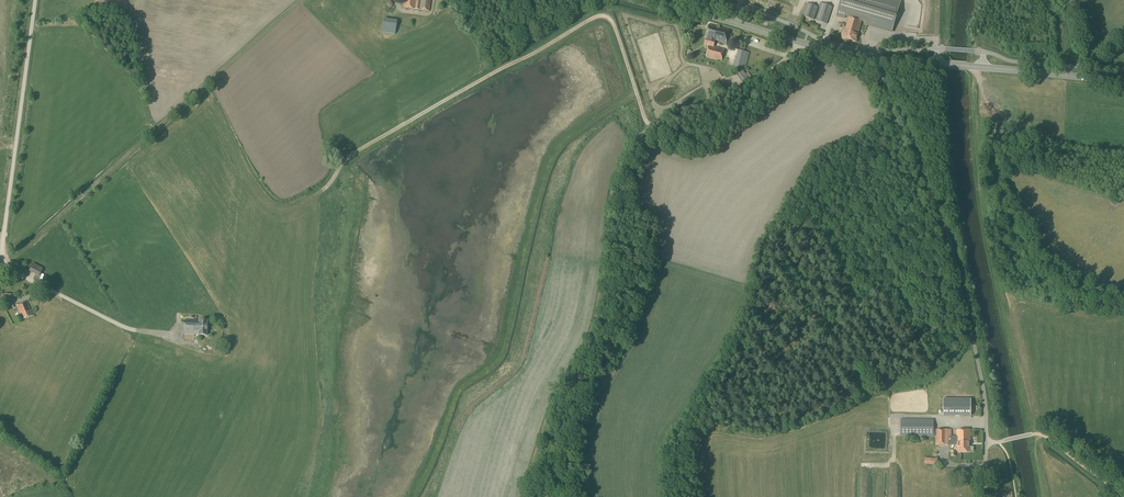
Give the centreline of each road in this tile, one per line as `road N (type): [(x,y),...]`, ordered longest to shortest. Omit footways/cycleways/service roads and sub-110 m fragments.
road 1 (track): [(522,496),(548,416),(588,345),(617,173),(637,142),(682,107),(699,114),(787,57)]
road 2 (track): [(415,496),(460,391),(503,354),(556,154),(637,95)]
road 3 (unclassified): [(1006,442),(986,445),(982,383),(948,240),(900,115),(869,59)]
road 4 (track): [(6,265),(298,0)]
road 5 (unclassified): [(4,262),(35,0)]
road 6 (secondary): [(1123,84),(869,59)]
road 7 (secondary): [(648,0),(770,34)]

